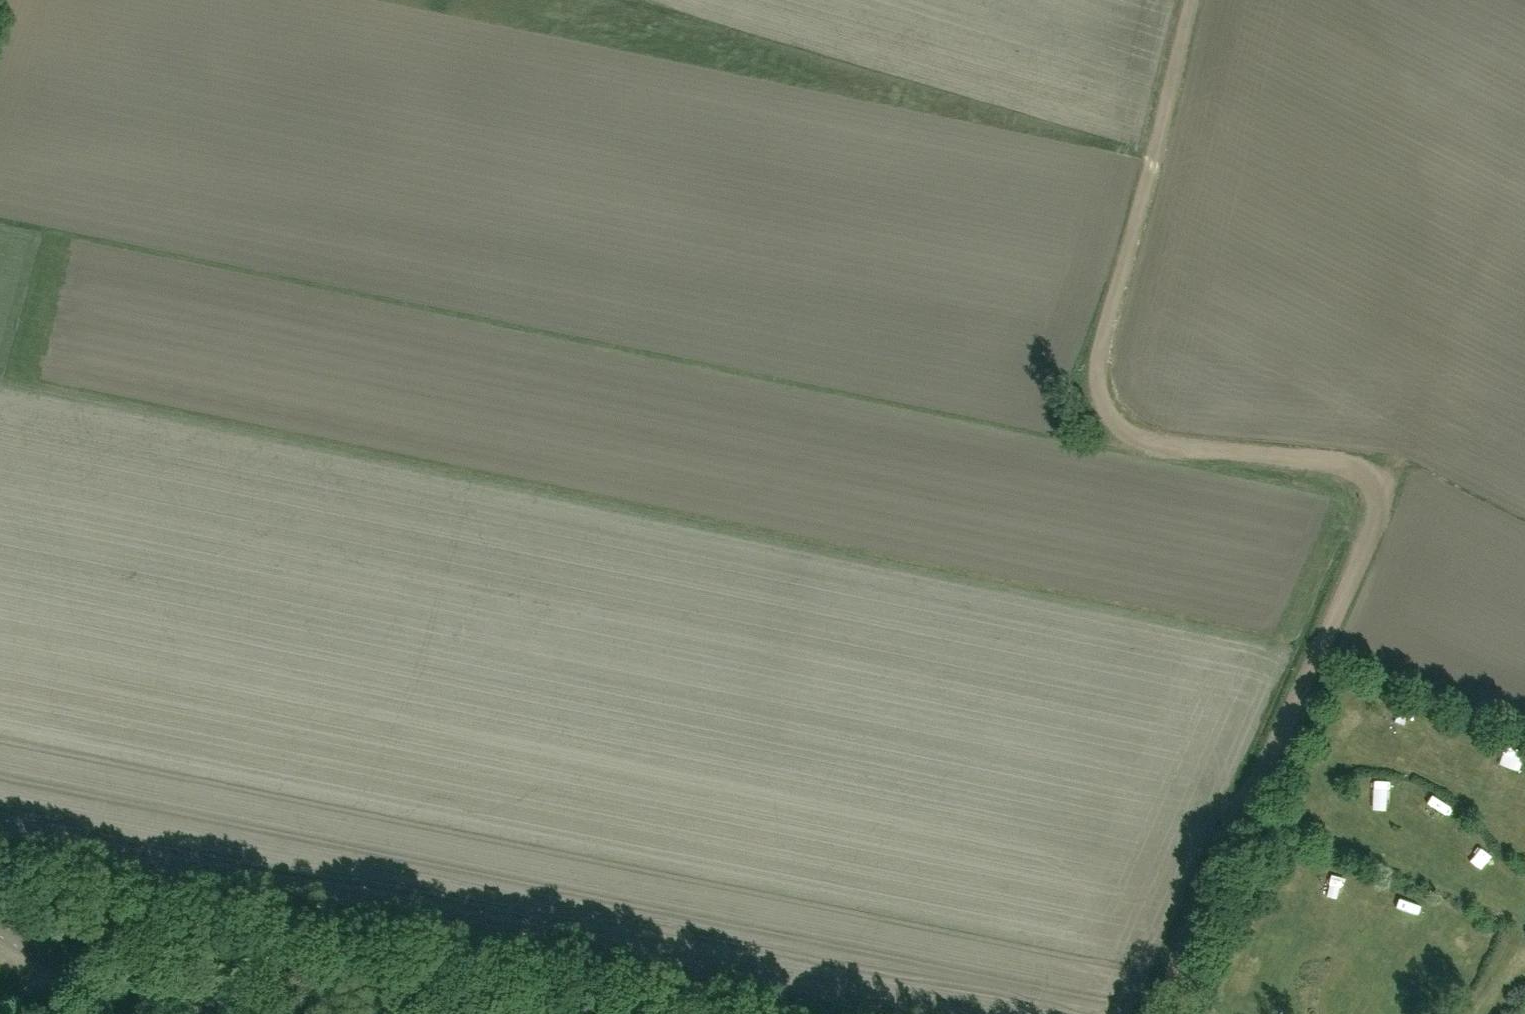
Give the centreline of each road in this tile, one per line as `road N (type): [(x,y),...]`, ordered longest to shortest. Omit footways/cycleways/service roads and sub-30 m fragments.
road 1 (track): [(1187,0),(1097,413),(1114,434),(1362,477),(1381,505),(1371,559),(1158,1013)]
road 2 (tertiary): [(291,1013),(93,974),(0,930)]

